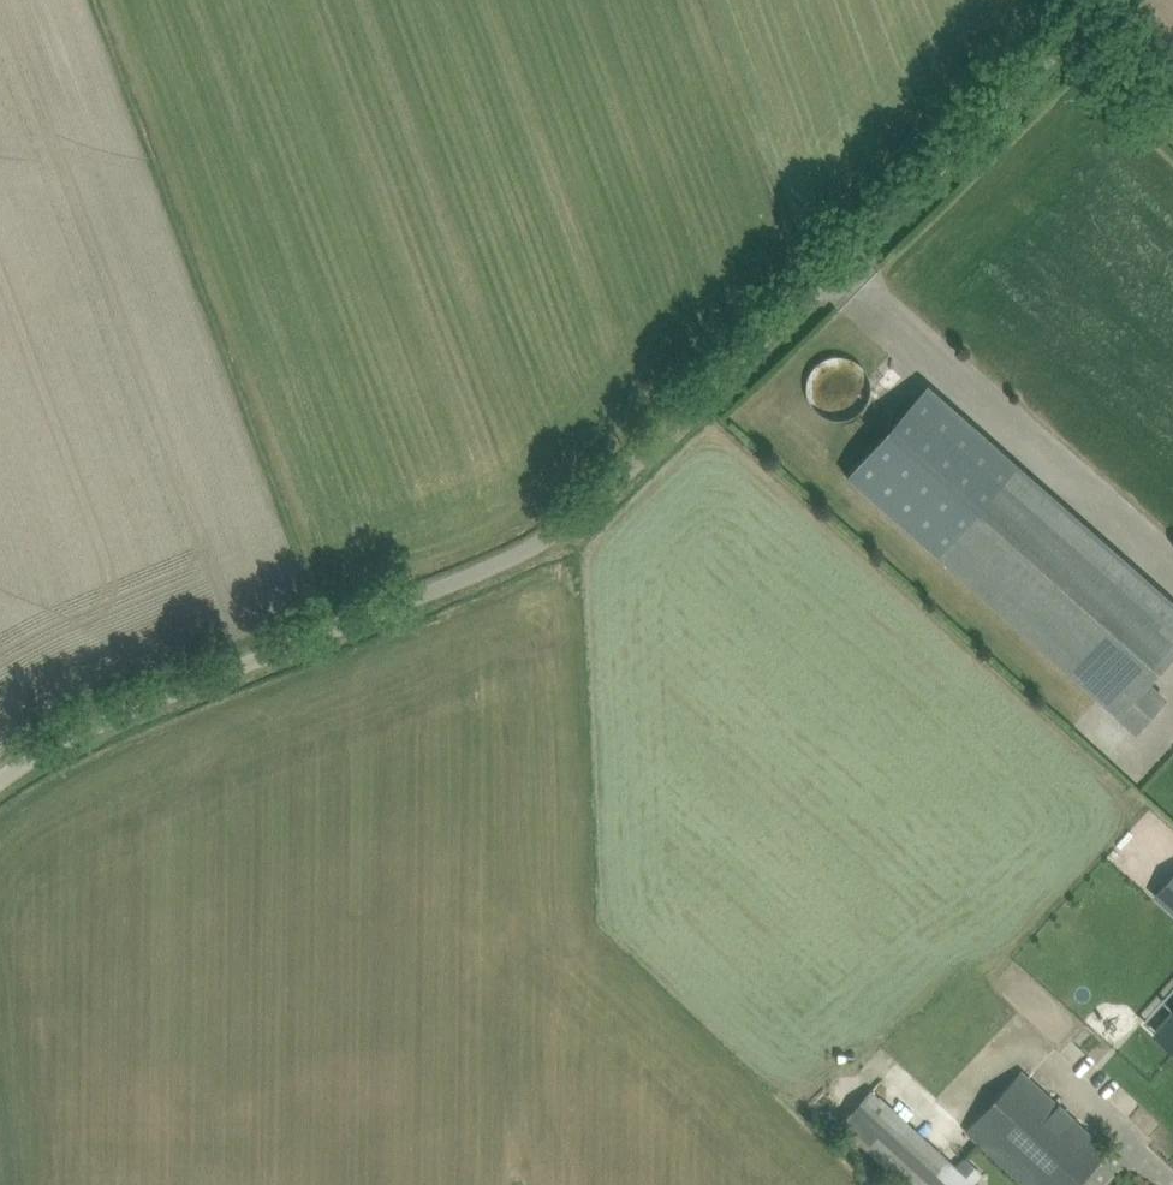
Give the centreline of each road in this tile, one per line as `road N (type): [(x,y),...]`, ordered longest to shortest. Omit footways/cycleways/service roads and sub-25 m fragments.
road 1 (unclassified): [(0,778),(17,763),(556,545),(603,513),(1138,0)]

